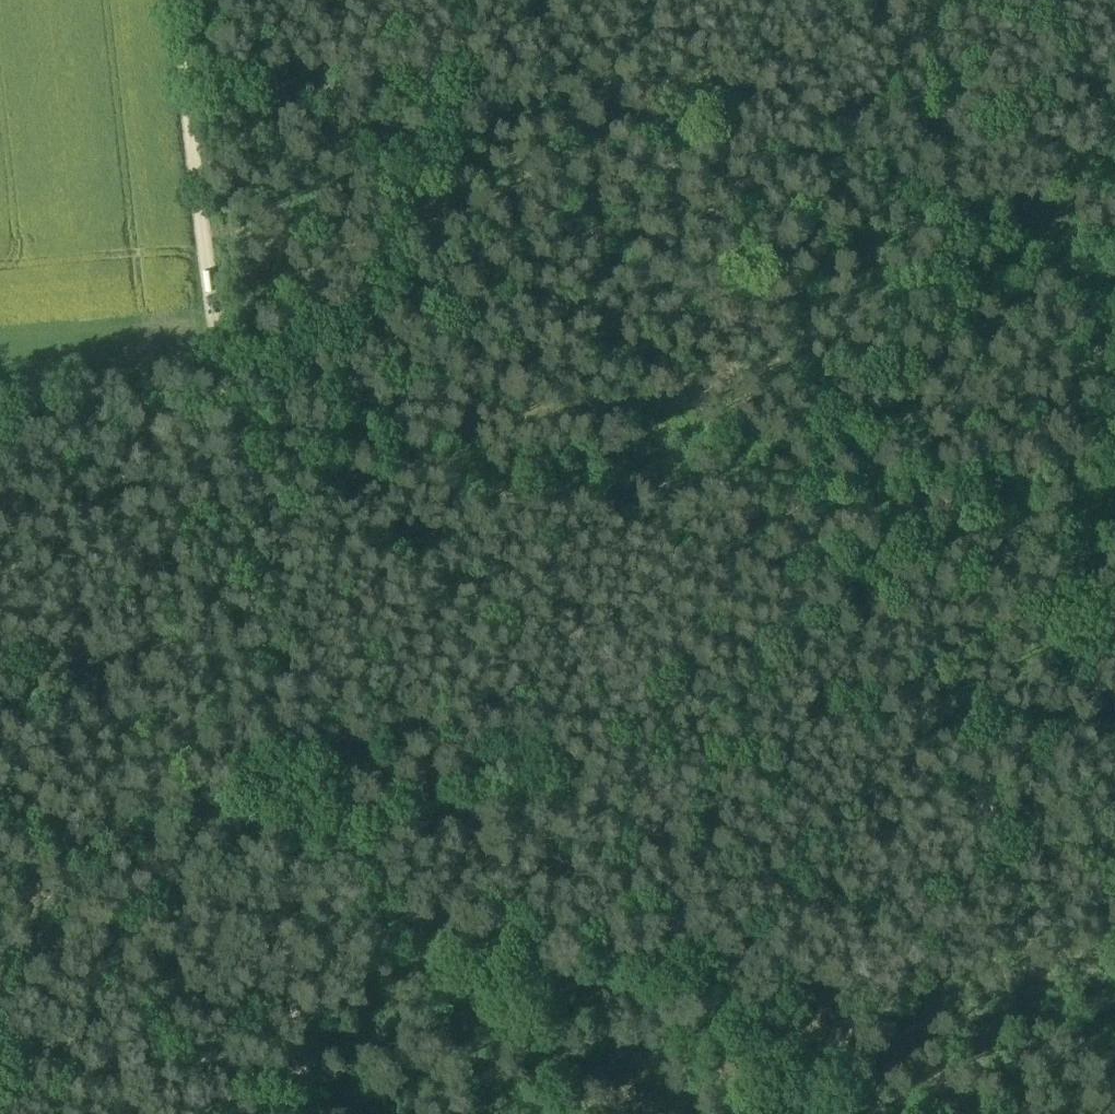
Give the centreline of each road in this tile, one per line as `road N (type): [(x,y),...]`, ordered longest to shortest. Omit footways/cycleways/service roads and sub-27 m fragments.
road 1 (track): [(288,1113),(174,0)]
road 2 (track): [(0,1042),(284,1077)]

